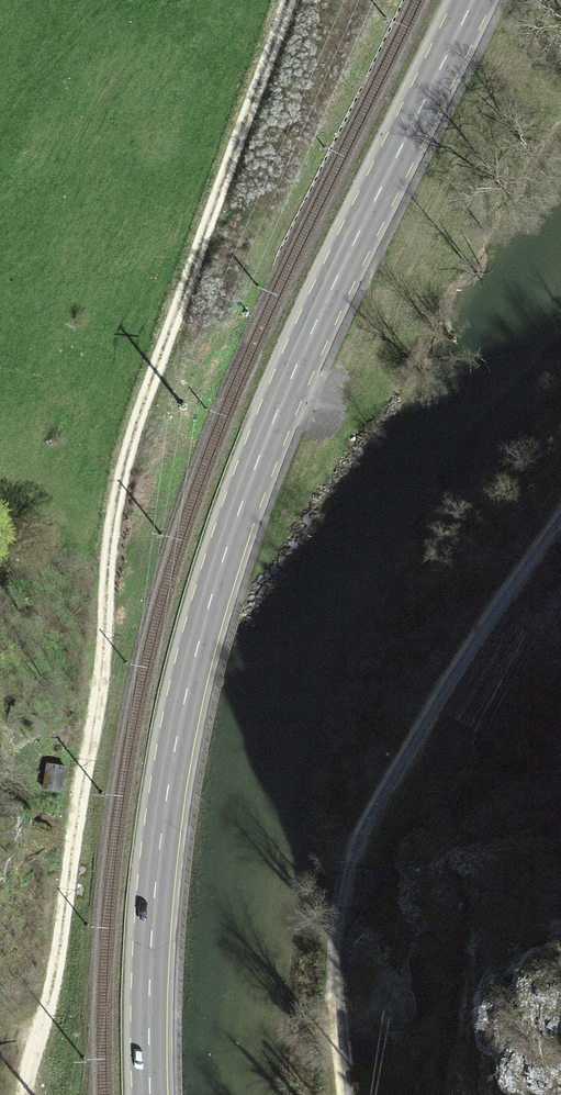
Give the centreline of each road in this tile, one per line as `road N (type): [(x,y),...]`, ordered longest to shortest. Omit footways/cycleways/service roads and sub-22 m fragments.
road 1 (primary): [(150,1094),(158,860),(213,593),(282,399),(472,0)]
road 2 (track): [(278,0),(205,236),(127,444),(106,560),(104,641)]
road 3 (track): [(344,1094),(337,933),(360,840),(489,606),(560,516)]
road 4 (track): [(26,1094),(61,955),(104,641)]

